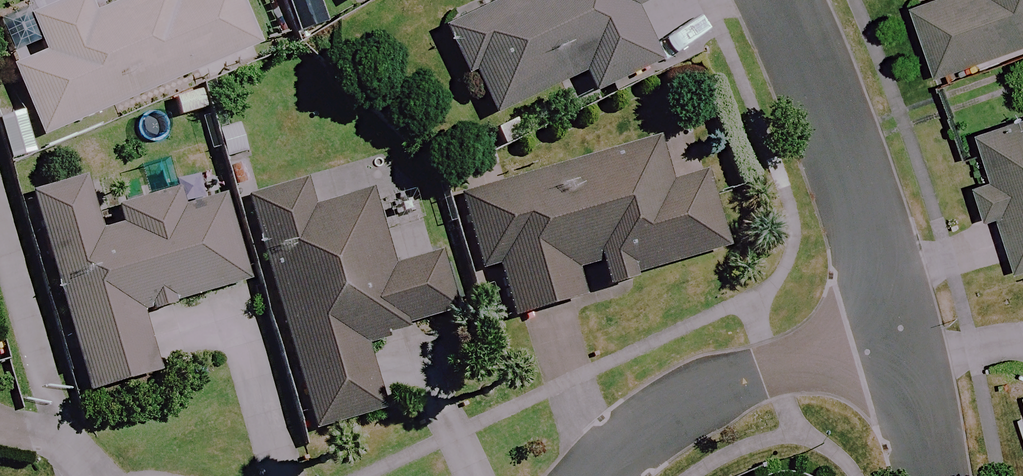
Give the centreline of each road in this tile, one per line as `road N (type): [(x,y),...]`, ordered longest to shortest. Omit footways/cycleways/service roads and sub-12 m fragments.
road 1 (residential): [(904,331),(781,0)]
road 2 (residential): [(599,475),(619,450),(697,400),(904,331)]
road 3 (residential): [(930,475),(904,331)]

